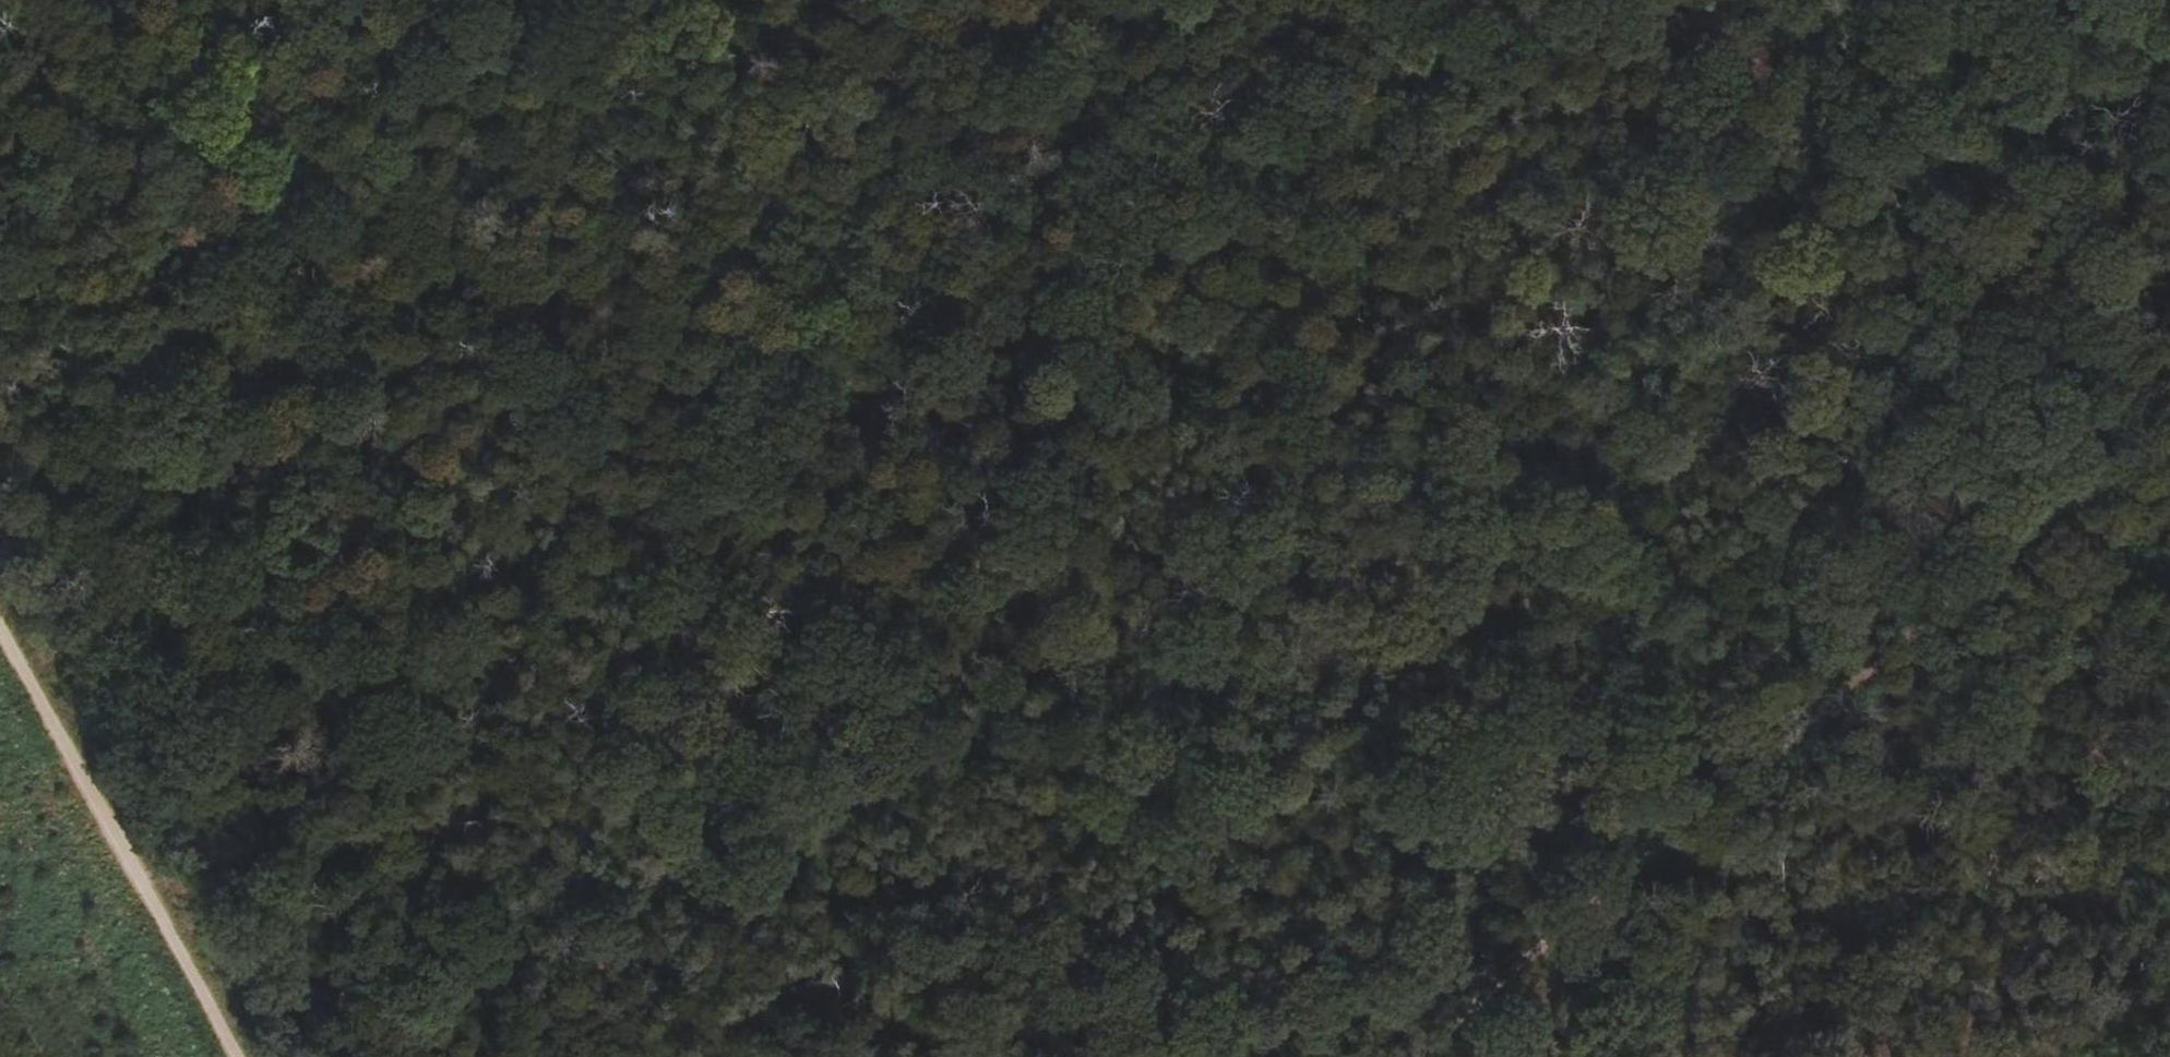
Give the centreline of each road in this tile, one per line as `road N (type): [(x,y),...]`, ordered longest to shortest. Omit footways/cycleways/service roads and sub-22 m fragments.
road 1 (track): [(1410,1056),(2169,416)]
road 2 (track): [(0,646),(226,1056)]

